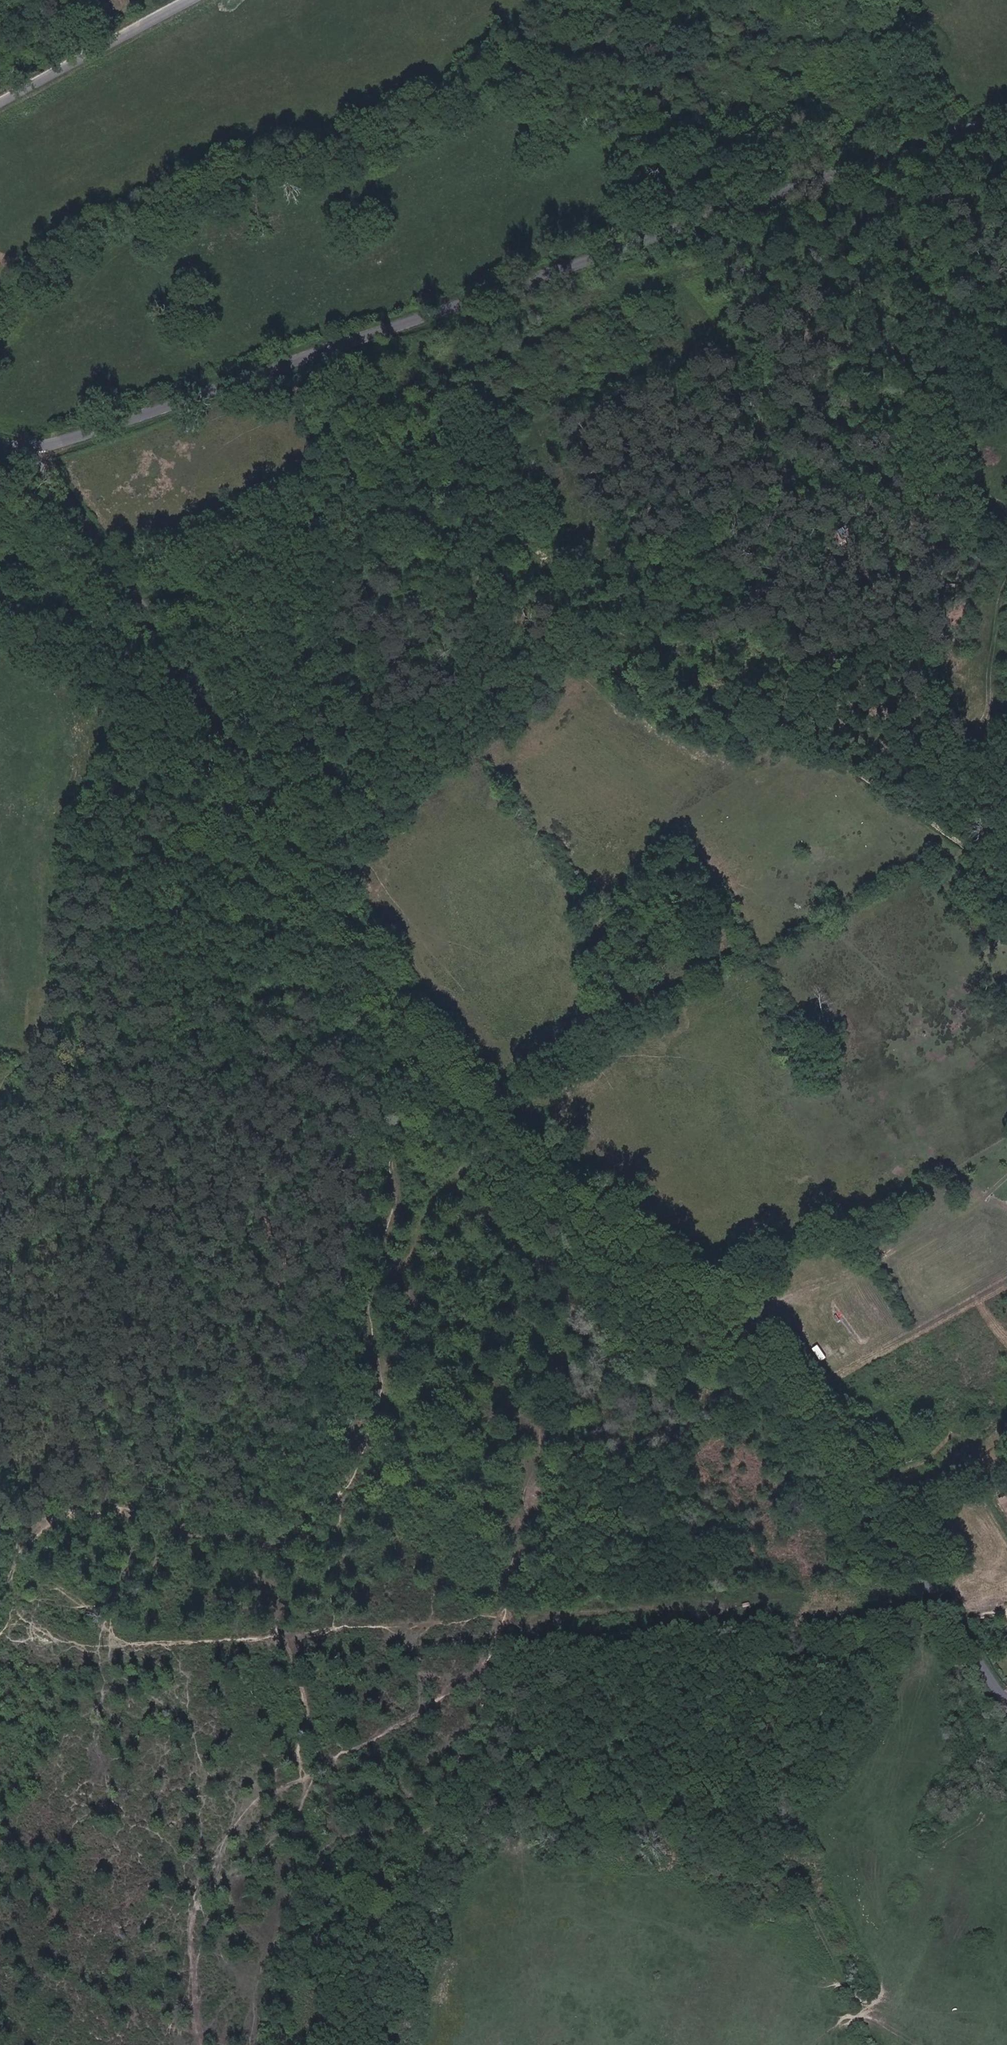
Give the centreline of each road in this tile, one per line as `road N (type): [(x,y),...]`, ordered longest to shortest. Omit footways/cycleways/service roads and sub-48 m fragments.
road 1 (unclassified): [(1006,1688),(694,1242),(522,1098),(286,824),(65,531),(34,447)]
road 2 (unclassified): [(1006,116),(34,447)]
road 3 (tertiary): [(188,0),(0,101)]

